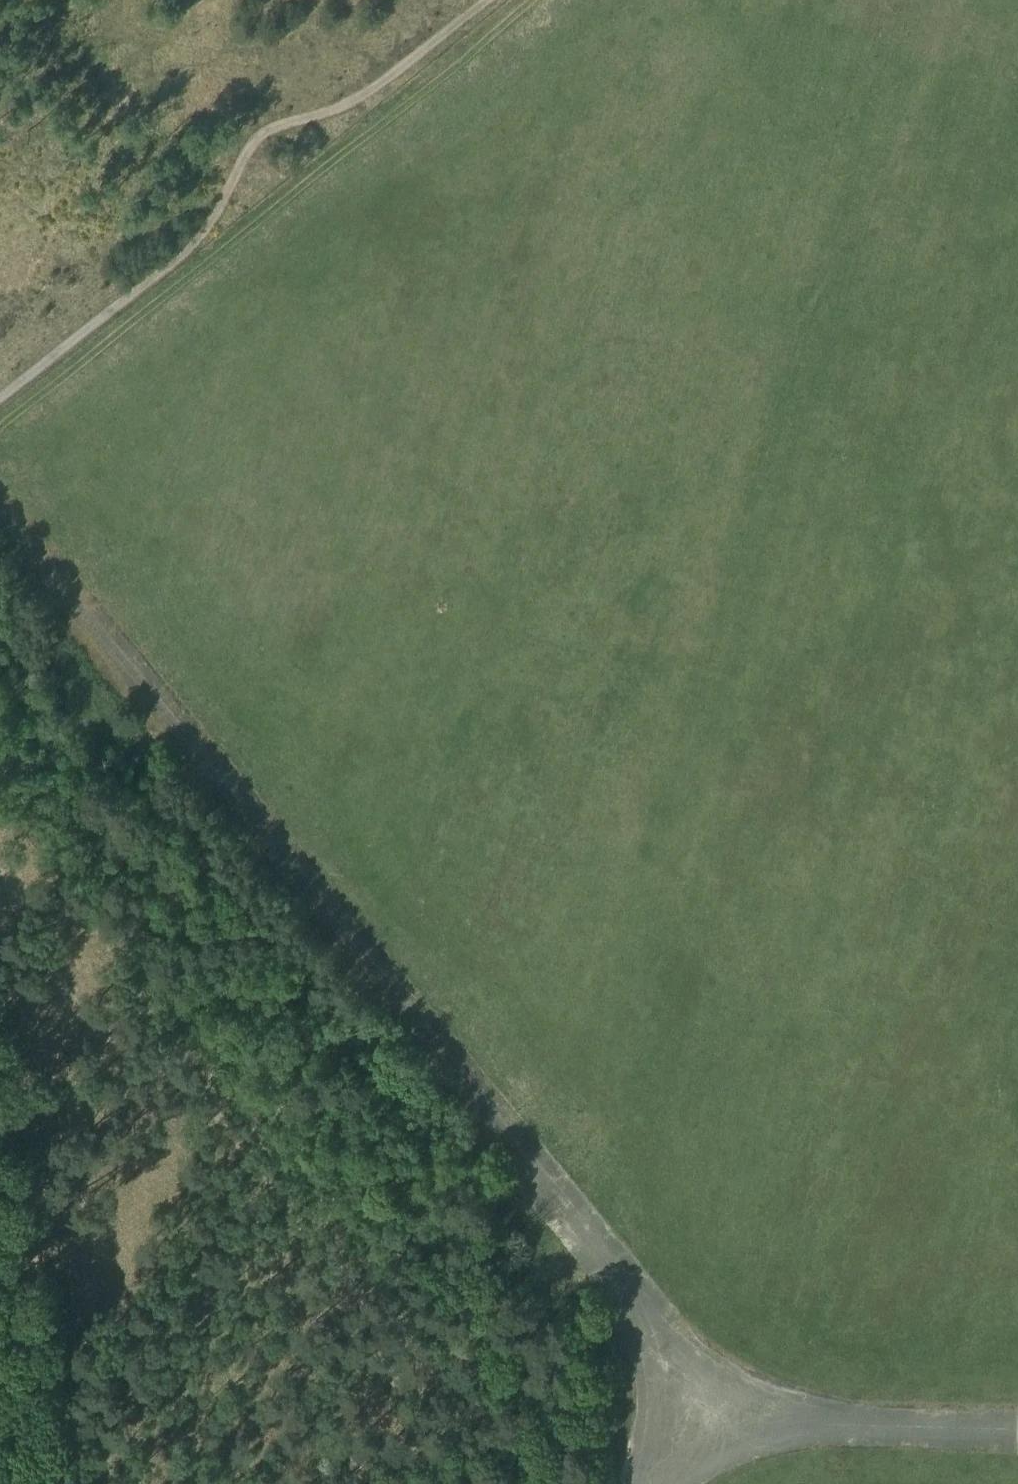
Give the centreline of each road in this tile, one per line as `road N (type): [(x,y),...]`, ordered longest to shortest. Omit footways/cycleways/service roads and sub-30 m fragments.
road 1 (track): [(0,854),(22,918),(86,1019),(199,1097),(322,1253),(389,1366),(451,1421),(457,1432),(405,1483)]

